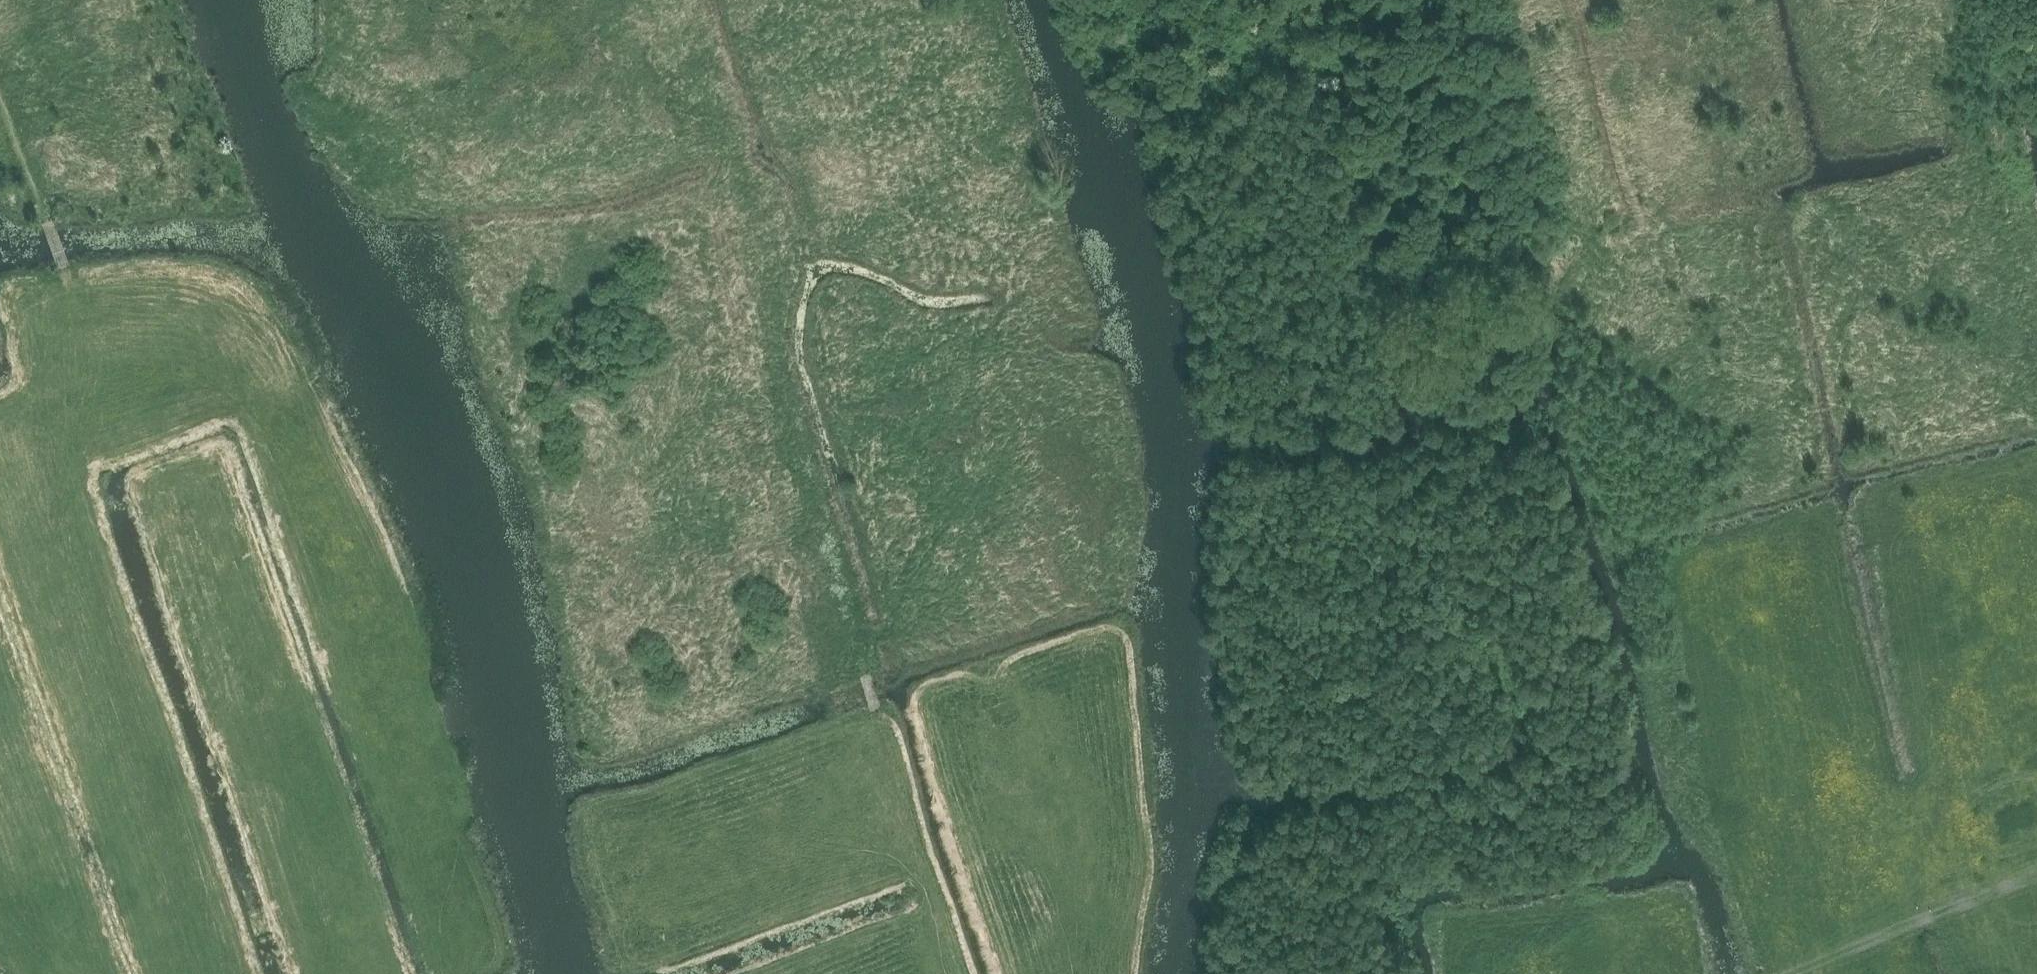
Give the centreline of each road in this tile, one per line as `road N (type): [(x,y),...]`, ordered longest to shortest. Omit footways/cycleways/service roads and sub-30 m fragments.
road 1 (track): [(571,0),(586,48),(617,67),(692,85),(739,180),(775,296),(782,385),(836,588),(957,973)]
road 2 (track): [(0,112),(16,190),(43,216),(69,277),(64,389),(79,530),(230,973)]

